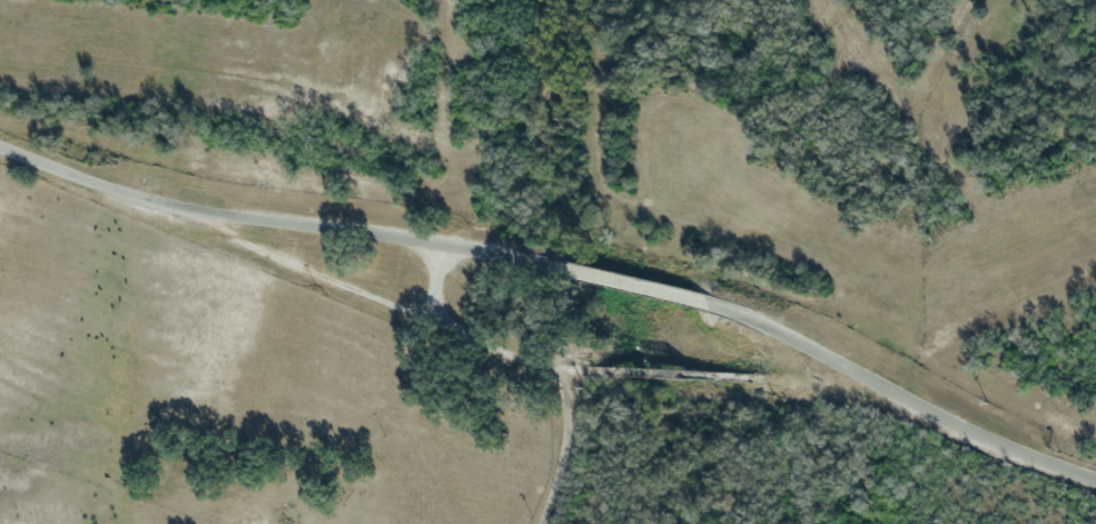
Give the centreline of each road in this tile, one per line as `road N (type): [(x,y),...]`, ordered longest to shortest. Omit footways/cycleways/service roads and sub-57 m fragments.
road 1 (residential): [(510,251),(189,210),(0,147)]
road 2 (residential): [(1095,483),(1006,451),(787,334),(705,301)]
road 3 (residential): [(536,523),(566,431),(564,401),(553,377),(531,363),(424,313),(437,239)]
road 4 (residential): [(705,301),(510,251)]

